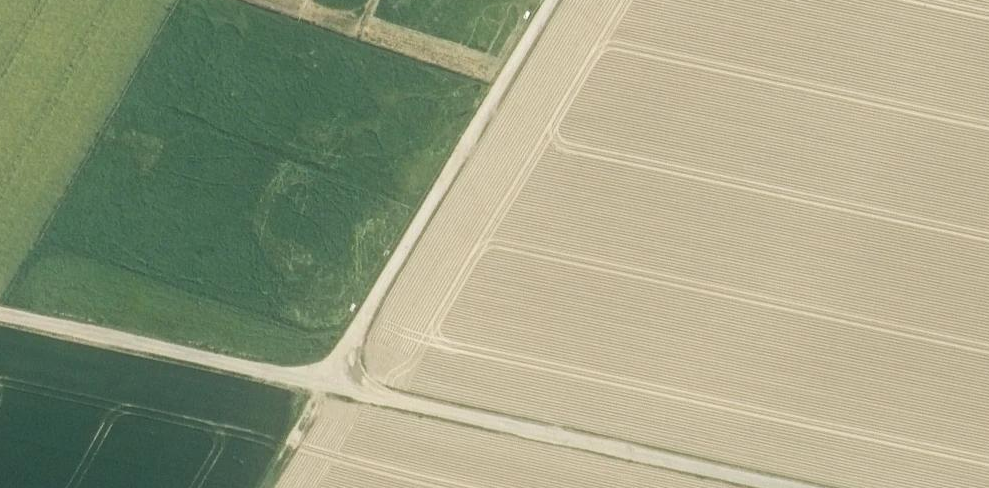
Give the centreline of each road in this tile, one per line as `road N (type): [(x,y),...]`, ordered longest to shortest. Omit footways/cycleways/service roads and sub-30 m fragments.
road 1 (track): [(793,487),(0,314)]
road 2 (track): [(264,487),(554,0)]

